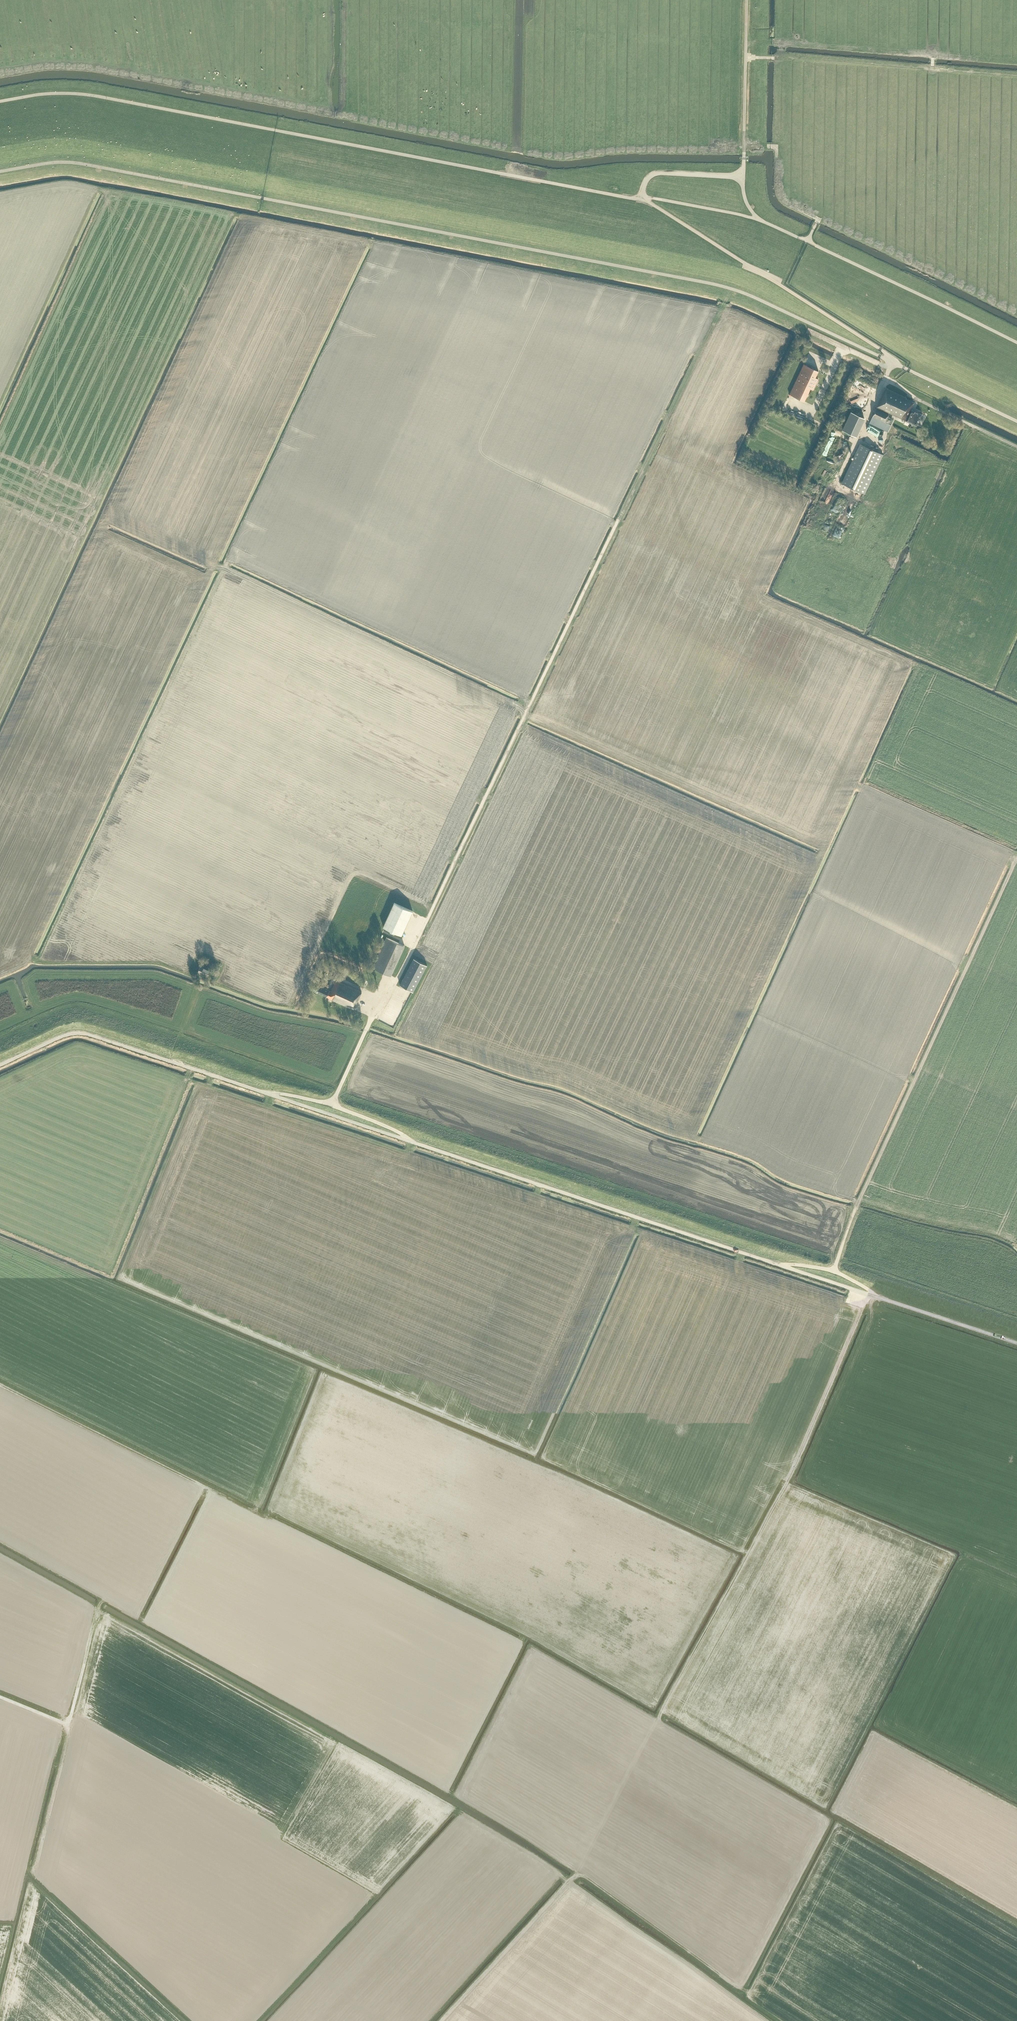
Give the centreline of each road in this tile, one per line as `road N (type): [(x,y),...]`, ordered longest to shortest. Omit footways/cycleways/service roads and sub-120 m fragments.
road 1 (unclassified): [(1016,1343),(92,1035),(64,1035),(0,1065)]
road 2 (unclassified): [(891,362),(718,285),(80,163),(0,172)]
road 3 (track): [(427,918),(660,435)]
road 4 (track): [(0,1385),(265,1516)]
road 5 (track): [(339,1090),(181,1032),(197,985)]
road 6 (track): [(737,179),(747,0)]
road 7 (unclassified): [(891,362),(1016,421)]

